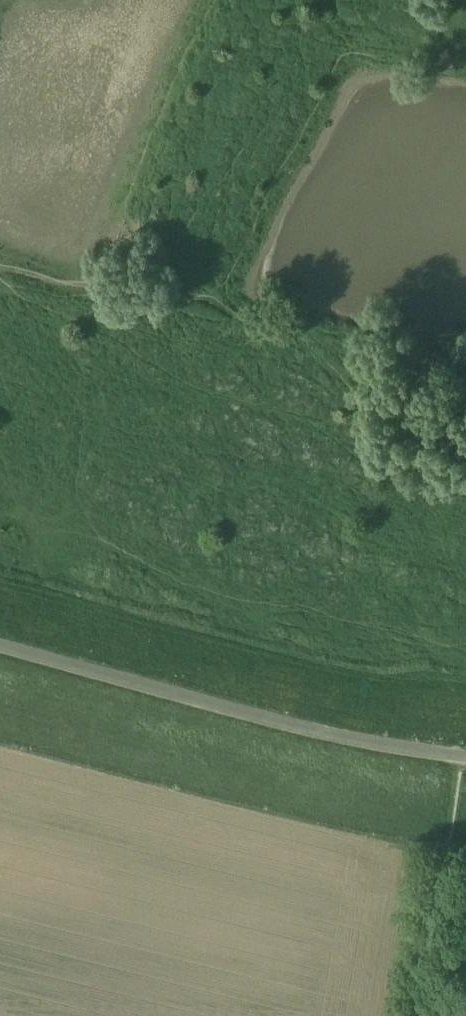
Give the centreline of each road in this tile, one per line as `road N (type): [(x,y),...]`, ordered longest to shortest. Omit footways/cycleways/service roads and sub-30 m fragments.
road 1 (unclassified): [(465,757),(313,730),(0,645)]

